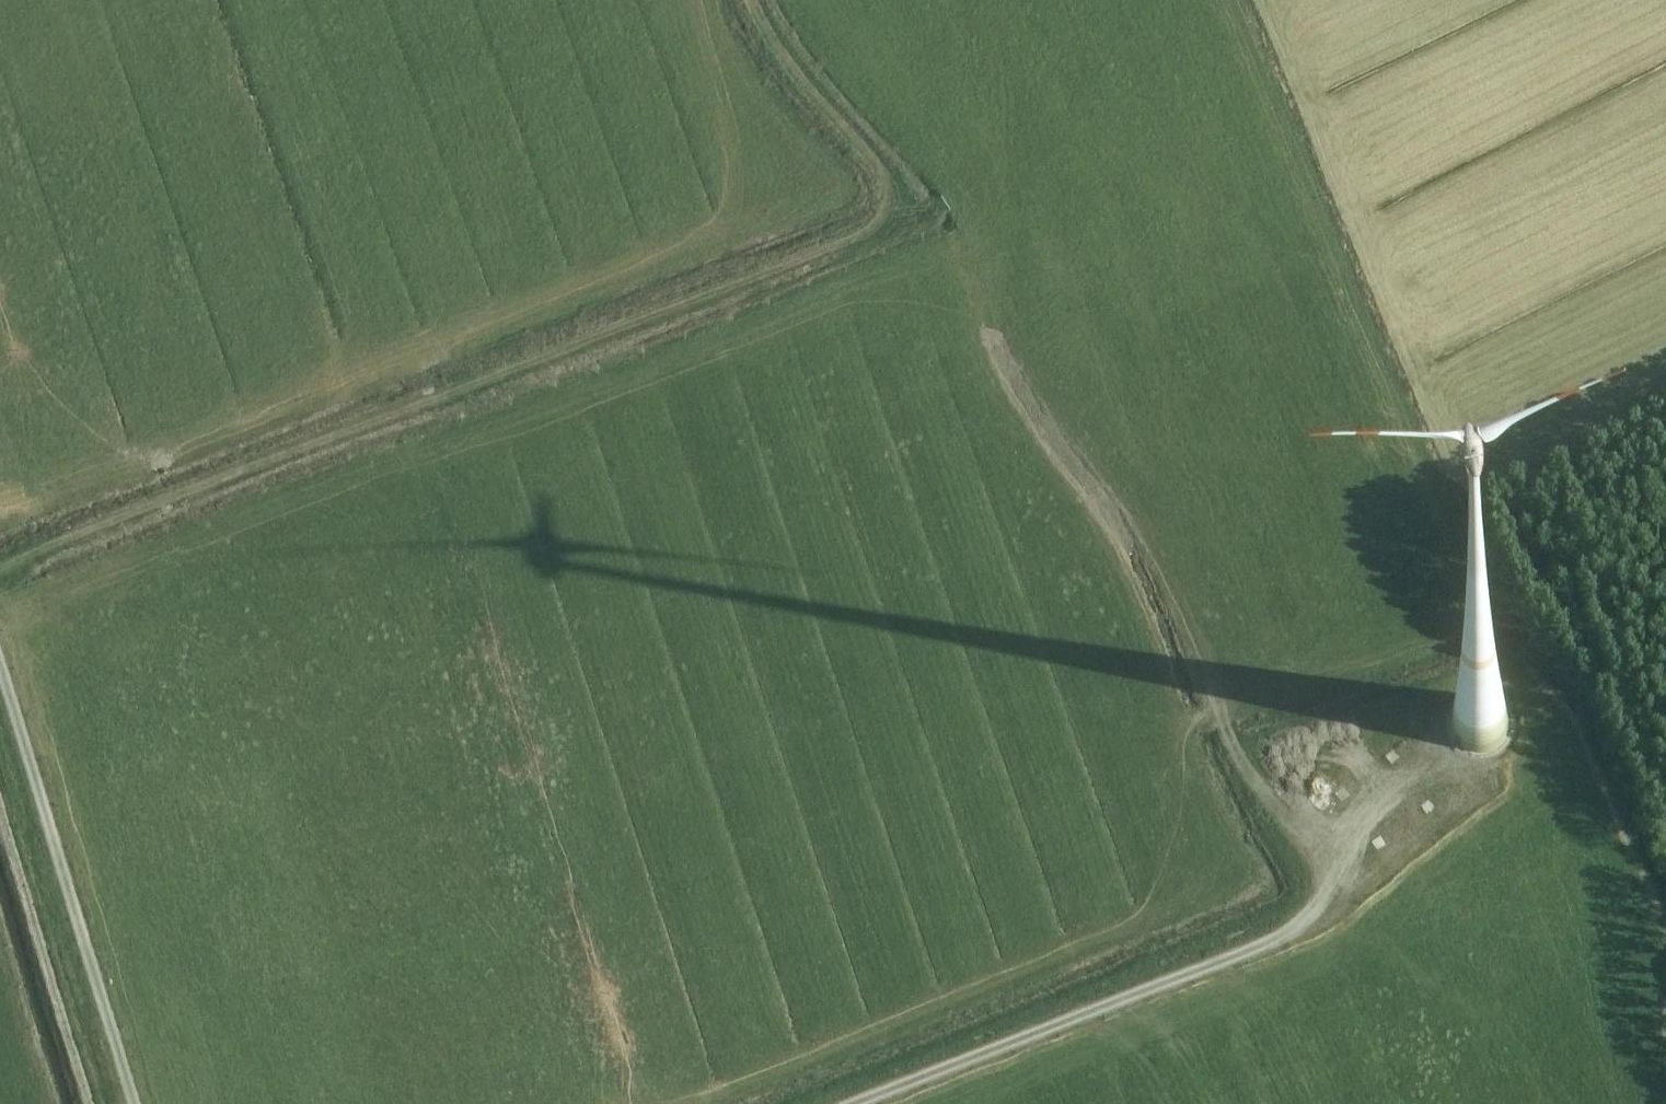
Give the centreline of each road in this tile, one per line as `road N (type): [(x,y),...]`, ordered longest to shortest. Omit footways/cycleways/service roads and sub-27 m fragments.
road 1 (track): [(0,563),(878,231),(894,198),(877,159),(820,100),(758,0)]
road 2 (track): [(809,1103),(1336,895),(1430,759)]
road 3 (track): [(151,1103),(0,641)]

